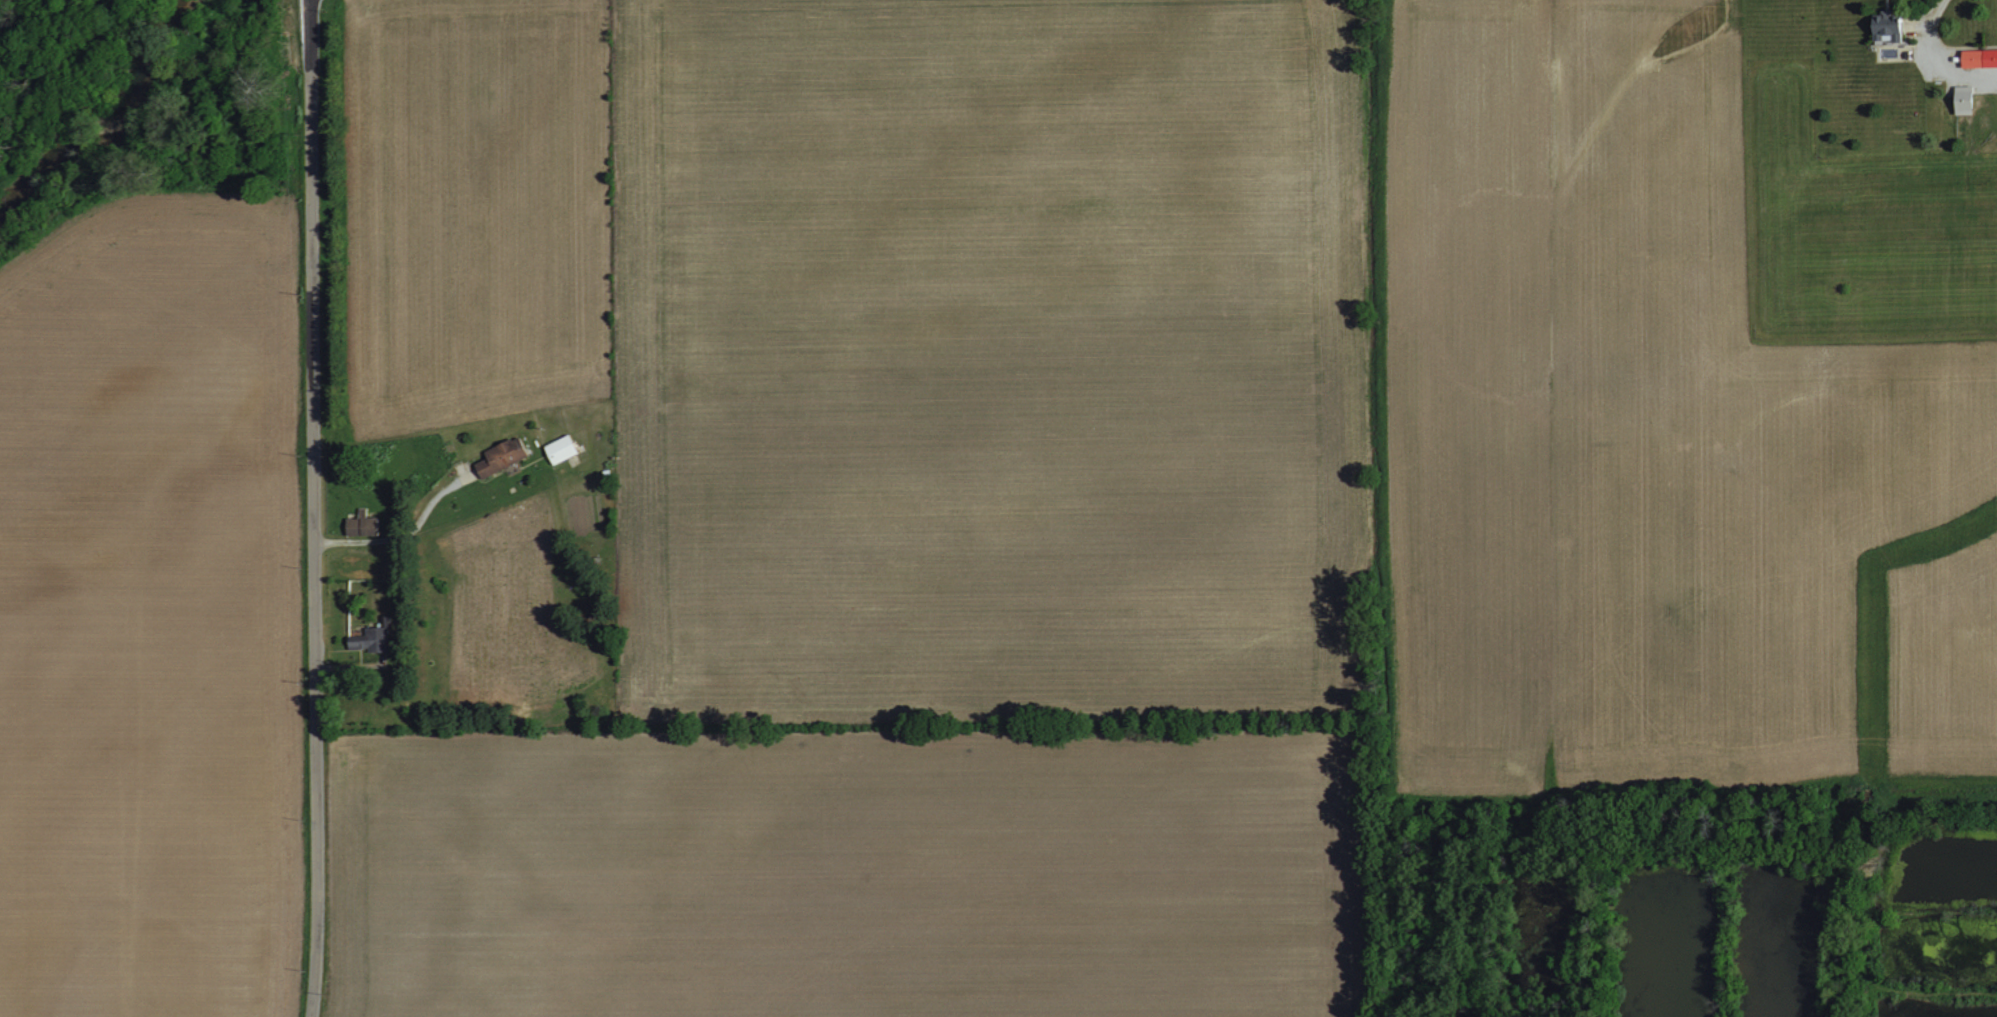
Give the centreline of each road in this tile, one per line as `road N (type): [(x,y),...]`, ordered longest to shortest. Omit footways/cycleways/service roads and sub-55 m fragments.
road 1 (residential): [(311,0),(310,1016)]

